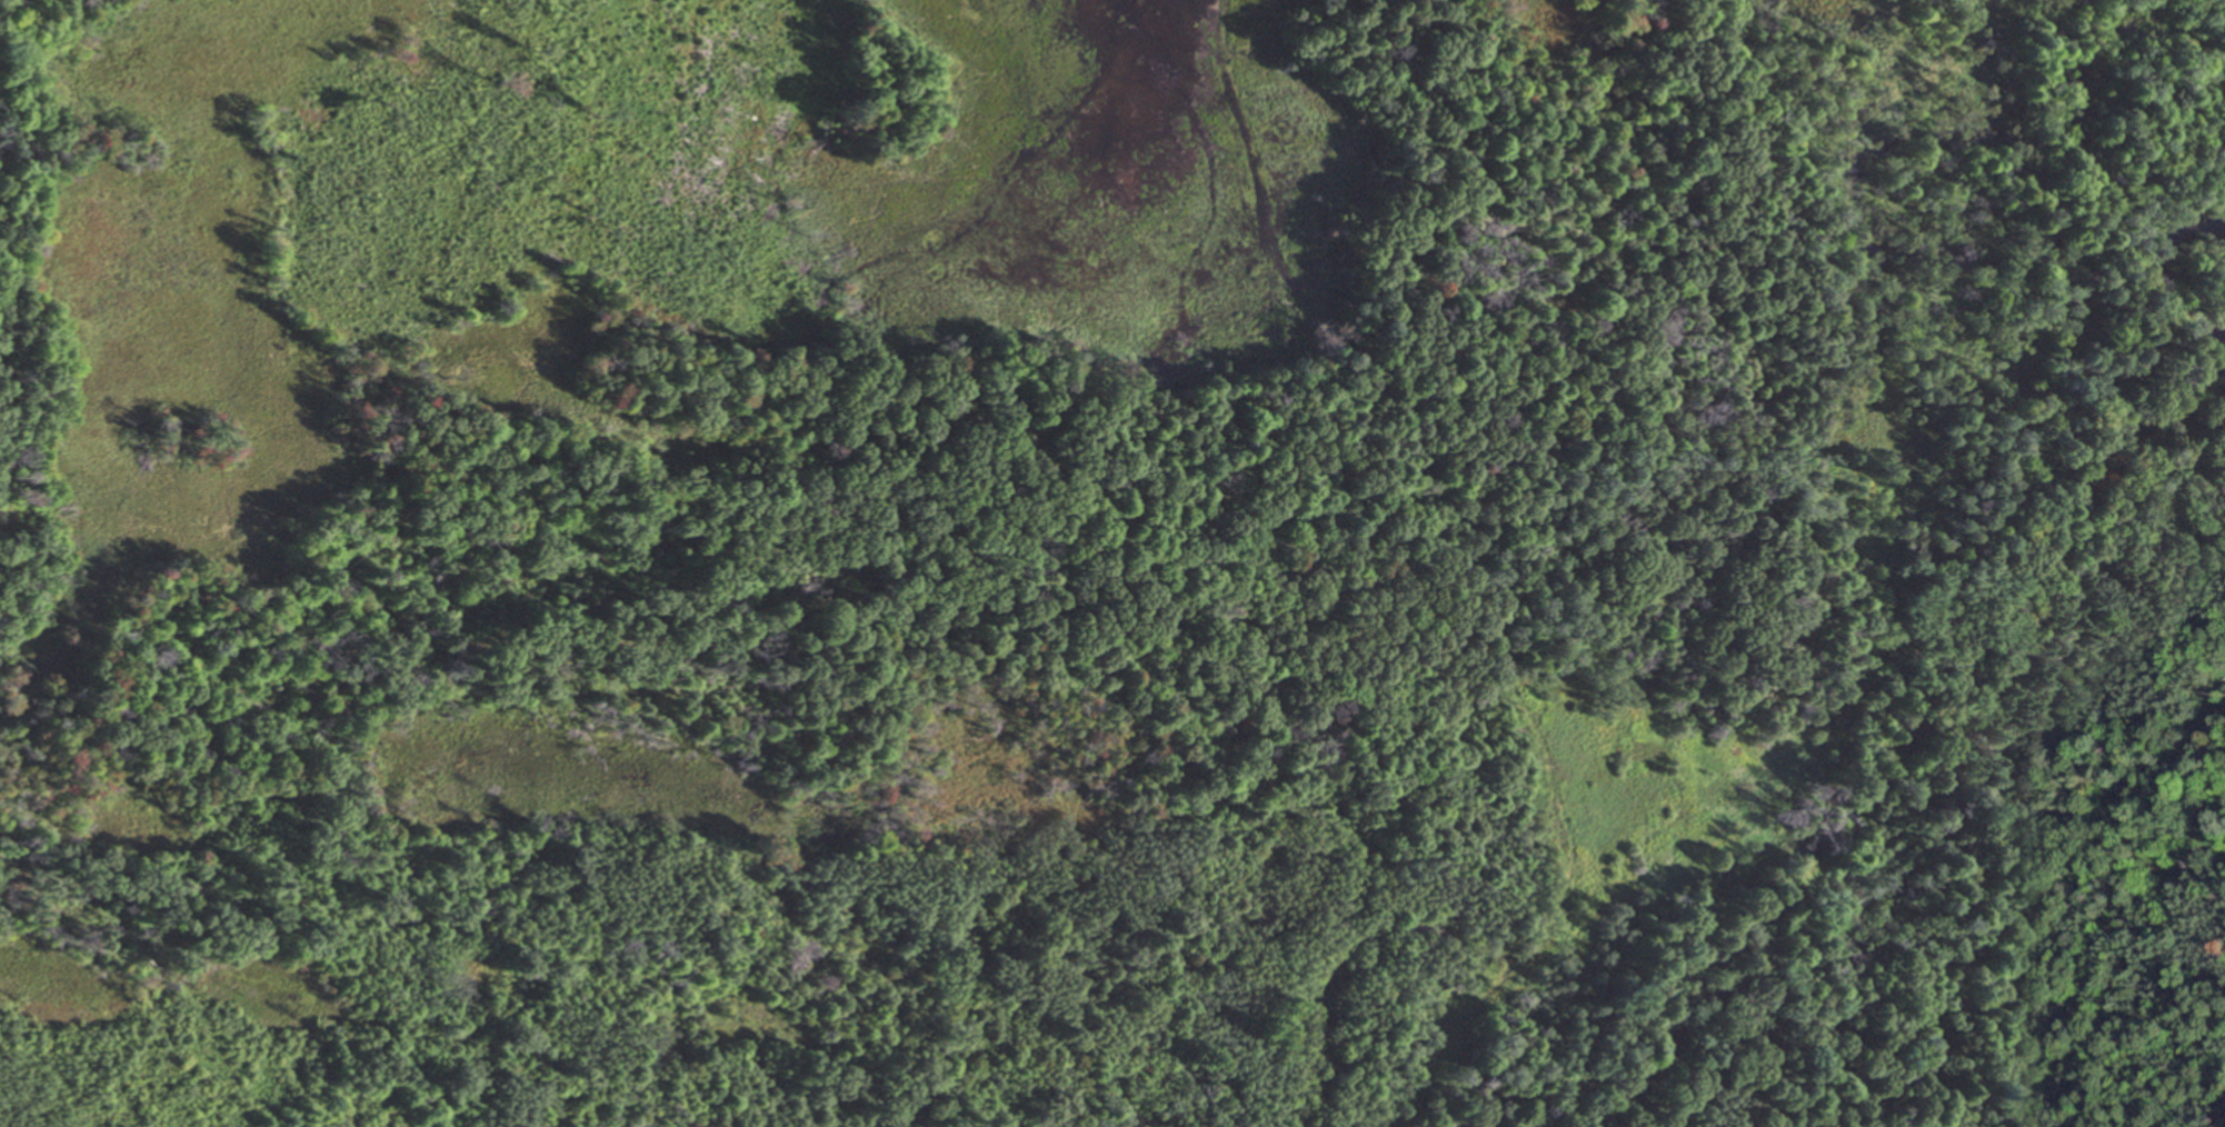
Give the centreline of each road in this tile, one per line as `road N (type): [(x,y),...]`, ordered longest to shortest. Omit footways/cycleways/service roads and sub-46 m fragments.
road 1 (residential): [(1573,1126),(2071,531),(2189,300),(2209,121),(2224,60)]

